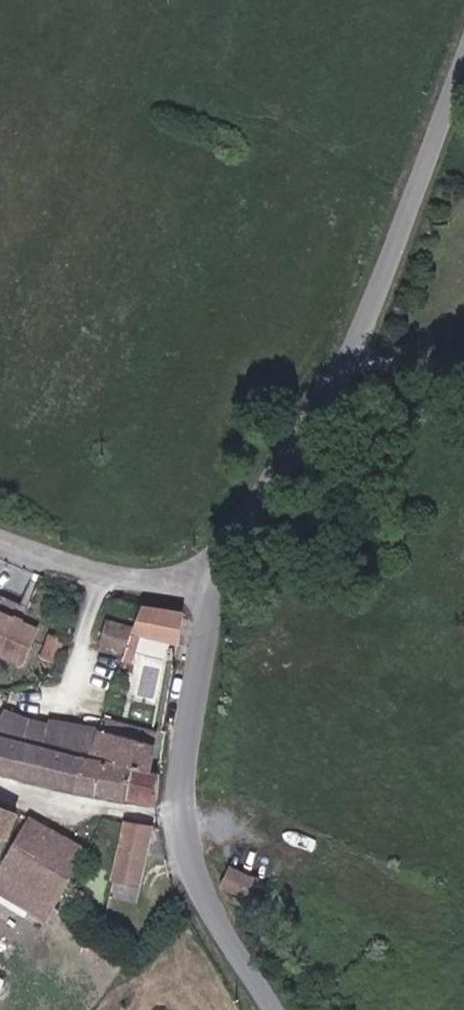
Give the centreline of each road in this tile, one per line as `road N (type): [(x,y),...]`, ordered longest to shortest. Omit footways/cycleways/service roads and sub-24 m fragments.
road 1 (tertiary): [(463,77),(356,357),(218,580)]
road 2 (tertiary): [(218,580),(181,771),(187,839),(206,894),(277,1009)]
road 3 (unclassified): [(218,580),(136,578),(0,537)]

